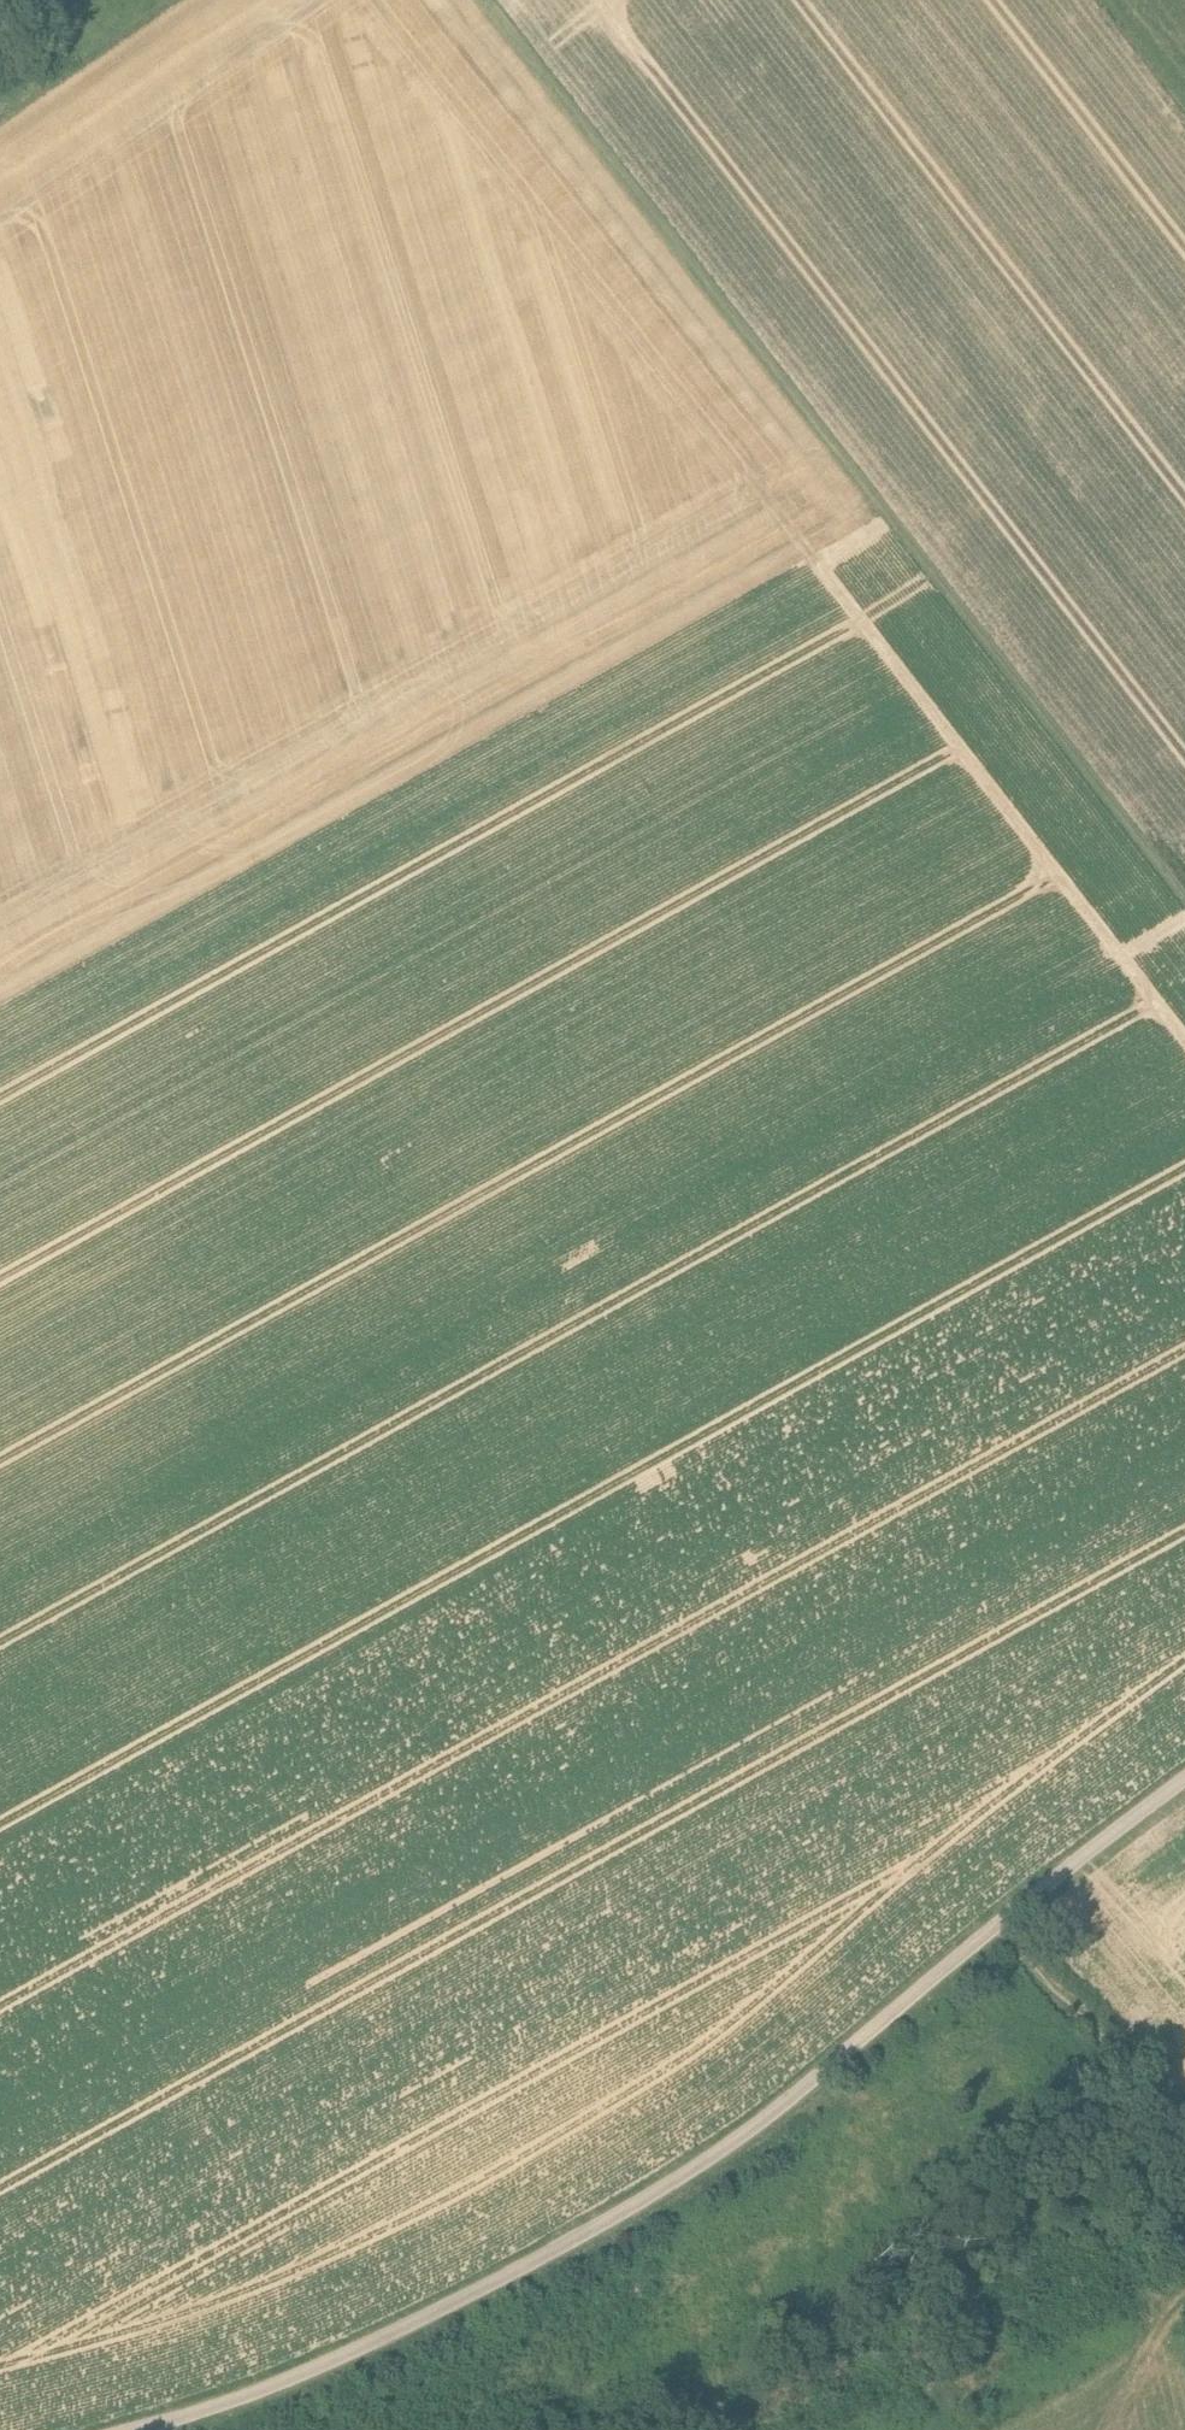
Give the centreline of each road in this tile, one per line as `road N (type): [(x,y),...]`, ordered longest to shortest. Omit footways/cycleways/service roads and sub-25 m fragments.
road 1 (unclassified): [(130,2429),(326,2364),(527,2264),(677,2177),(758,2124),(1184,1778)]
road 2 (track): [(1184,901),(485,0)]

